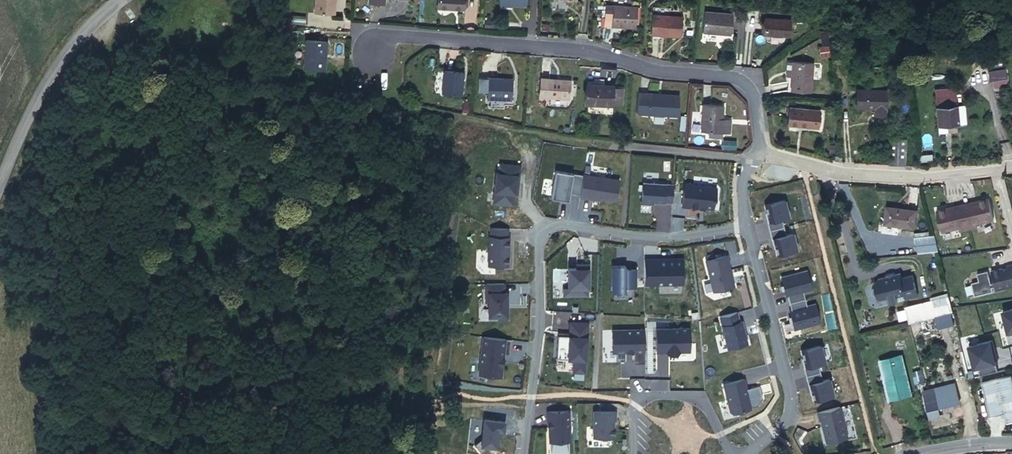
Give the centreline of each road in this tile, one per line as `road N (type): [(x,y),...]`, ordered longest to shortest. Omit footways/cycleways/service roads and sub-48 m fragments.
road 1 (residential): [(764,154),(742,82),(725,75),(587,49),(415,39),(378,46),(367,67)]
road 2 (residential): [(524,453),(545,232),(556,225),(634,240),(745,226)]
road 3 (residential): [(745,226),(790,416),(750,453)]
road 4 (residential): [(1011,163),(924,175),(764,154)]
road 5 (residential): [(0,181),(58,62),(116,0)]
road 6 (residential): [(724,453),(693,396),(642,396),(631,453)]

